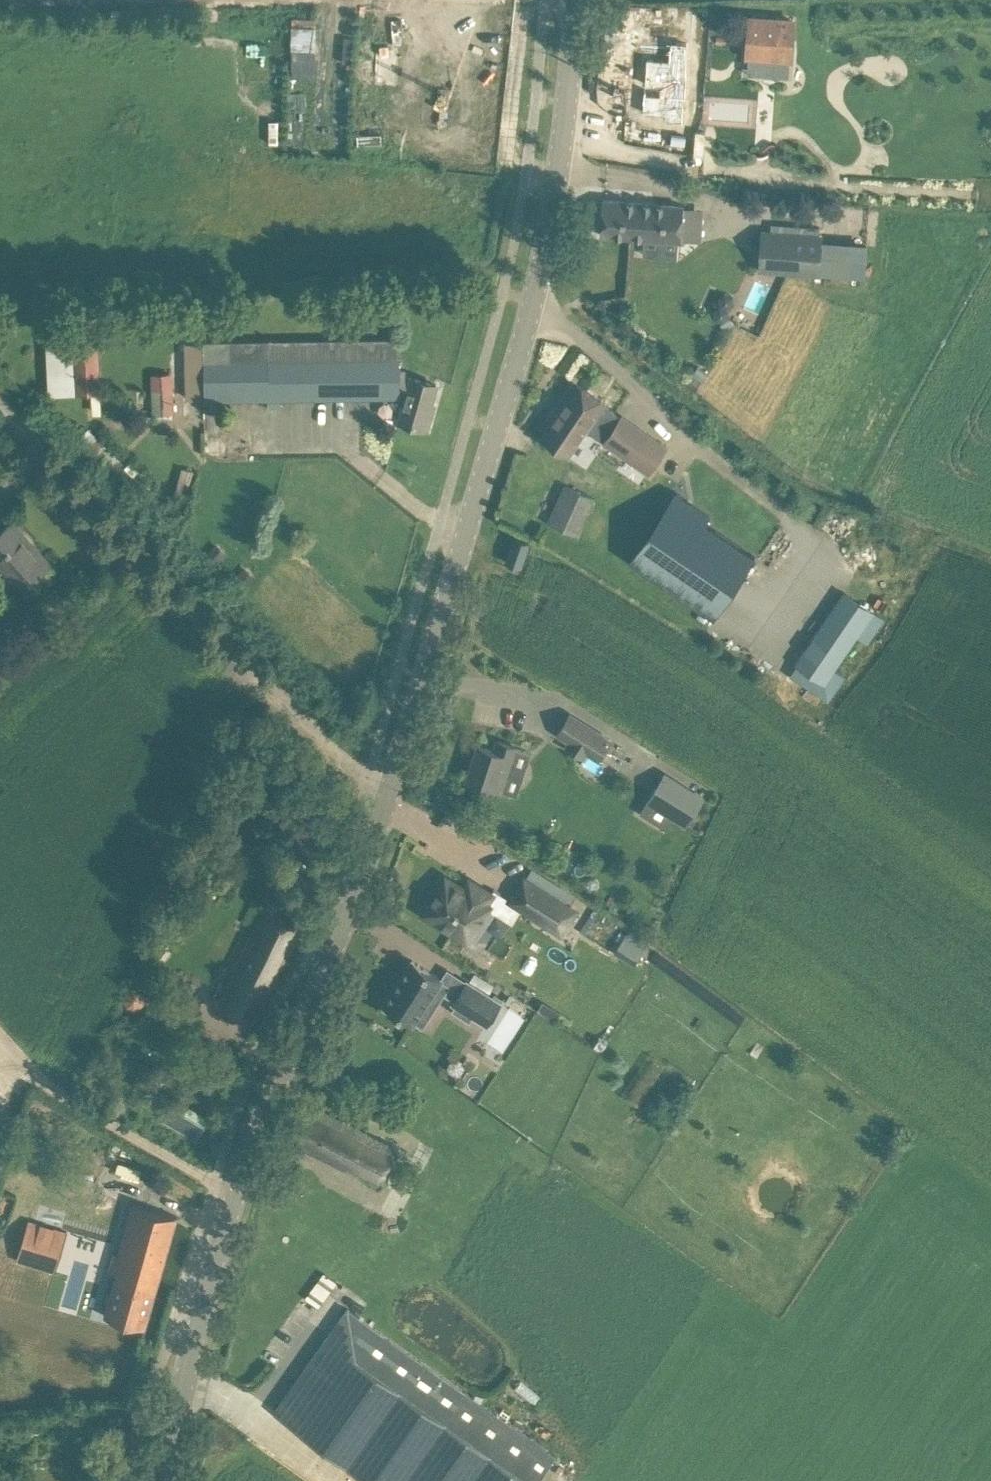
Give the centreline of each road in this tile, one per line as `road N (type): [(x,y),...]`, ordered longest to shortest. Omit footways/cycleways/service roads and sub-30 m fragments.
road 1 (tertiary): [(388,793),(517,355),(559,152),(574,0)]
road 2 (tertiary): [(163,1480),(240,1194),(388,793)]
road 3 (unclassified): [(388,793),(0,394)]

